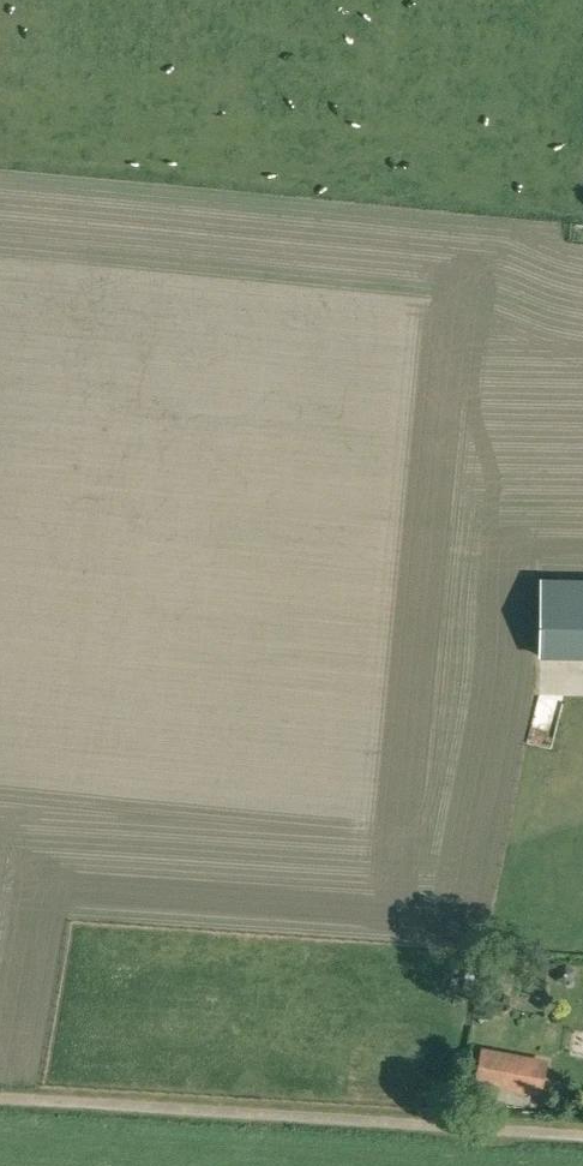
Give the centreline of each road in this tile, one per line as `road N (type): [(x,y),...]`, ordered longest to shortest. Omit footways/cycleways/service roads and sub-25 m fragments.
road 1 (track): [(582,1133),(0,1094)]

